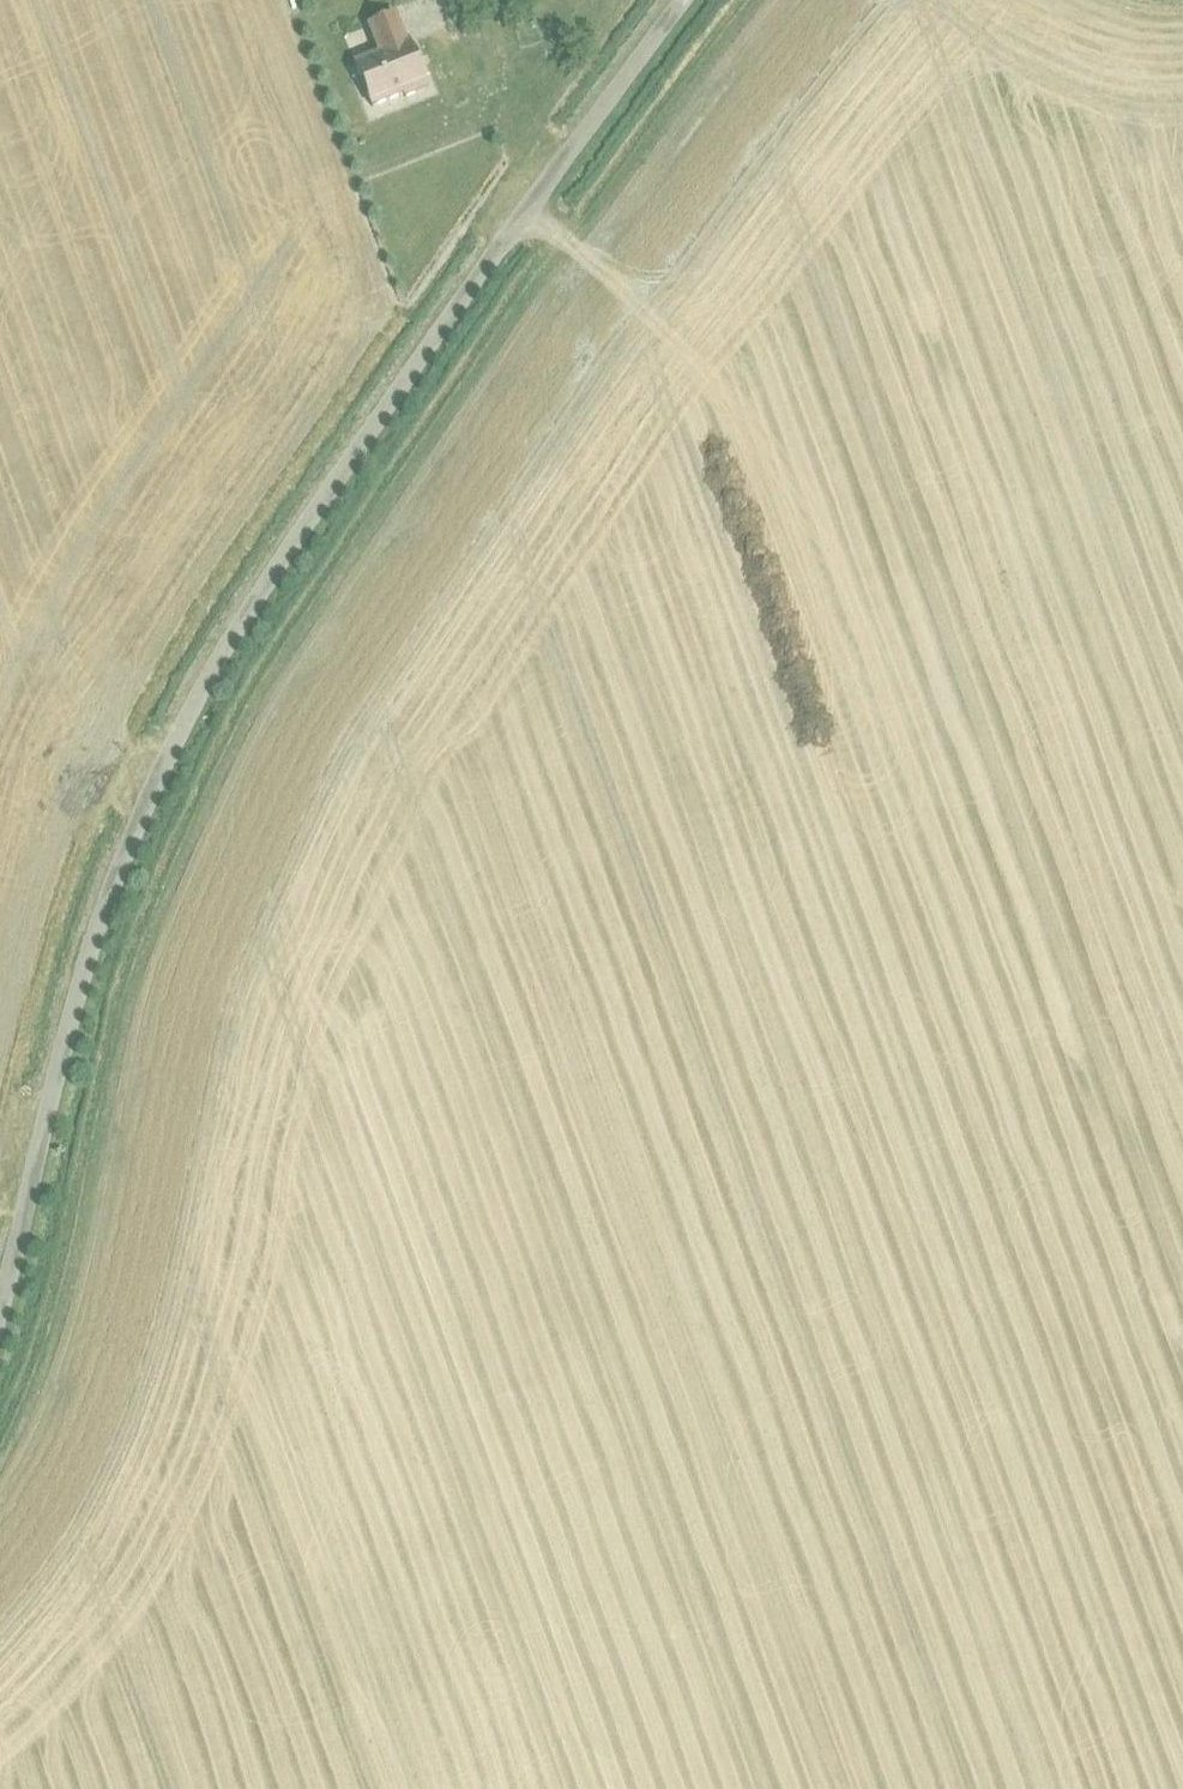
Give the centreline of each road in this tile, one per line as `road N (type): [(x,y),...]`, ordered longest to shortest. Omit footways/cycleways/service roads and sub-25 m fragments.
road 1 (track): [(0,1309),(85,973),(123,858),(179,733),(397,396),(677,2)]

